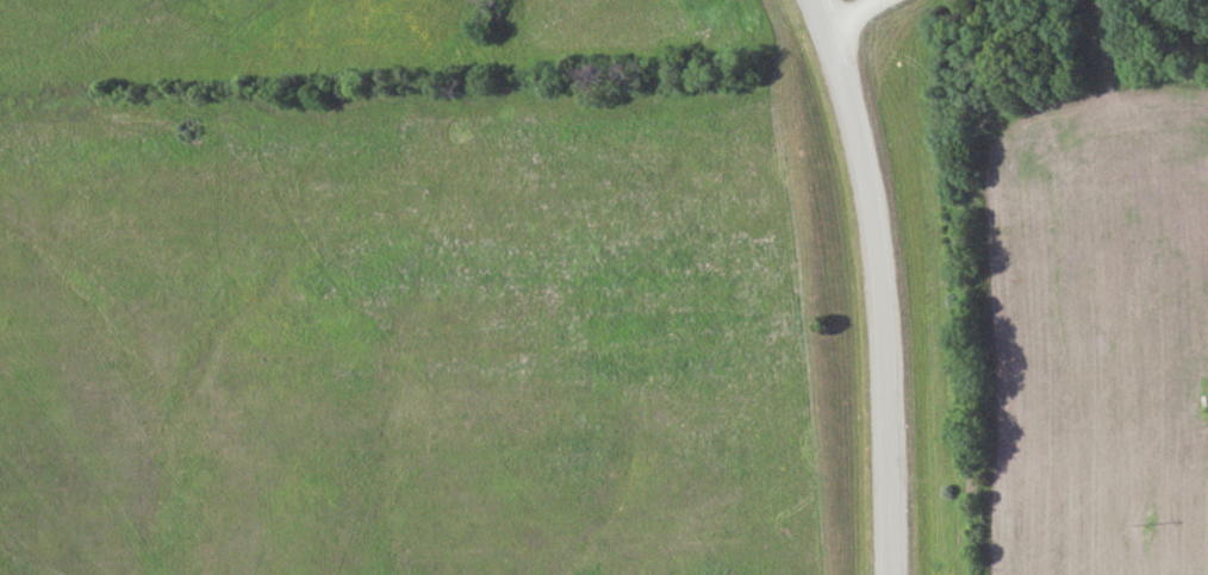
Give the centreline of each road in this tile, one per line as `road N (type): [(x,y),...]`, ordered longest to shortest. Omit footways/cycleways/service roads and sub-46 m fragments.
road 1 (secondary): [(888,574),(886,388),(872,207),(816,0)]

